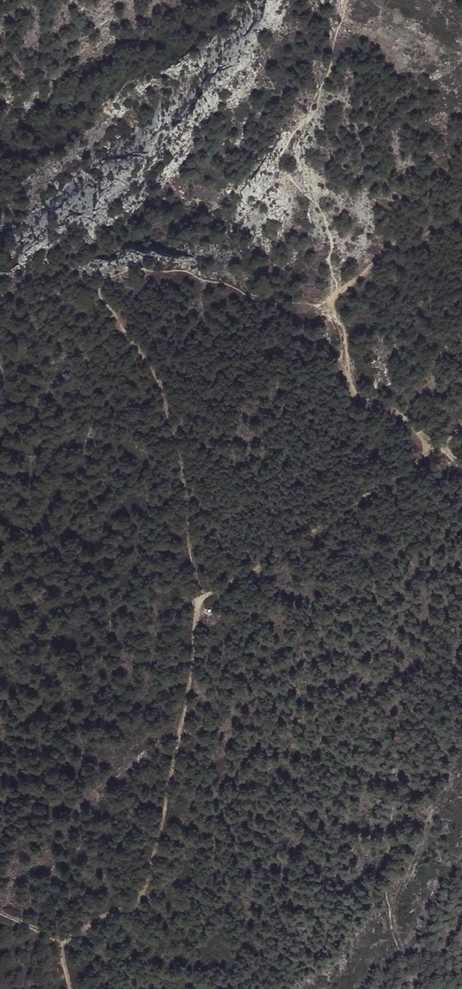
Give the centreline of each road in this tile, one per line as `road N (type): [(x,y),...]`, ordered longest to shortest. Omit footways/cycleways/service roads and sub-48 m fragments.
road 1 (track): [(59,946),(137,904),(148,881),(189,694),(195,609),(423,456),(417,430),(351,385),(332,310),(375,260),(461,218)]
road 2 (track): [(195,609),(184,478),(166,402),(101,296),(102,282),(135,270),(183,271),(332,310)]
road 3 (track): [(0,360),(18,379),(123,327)]

